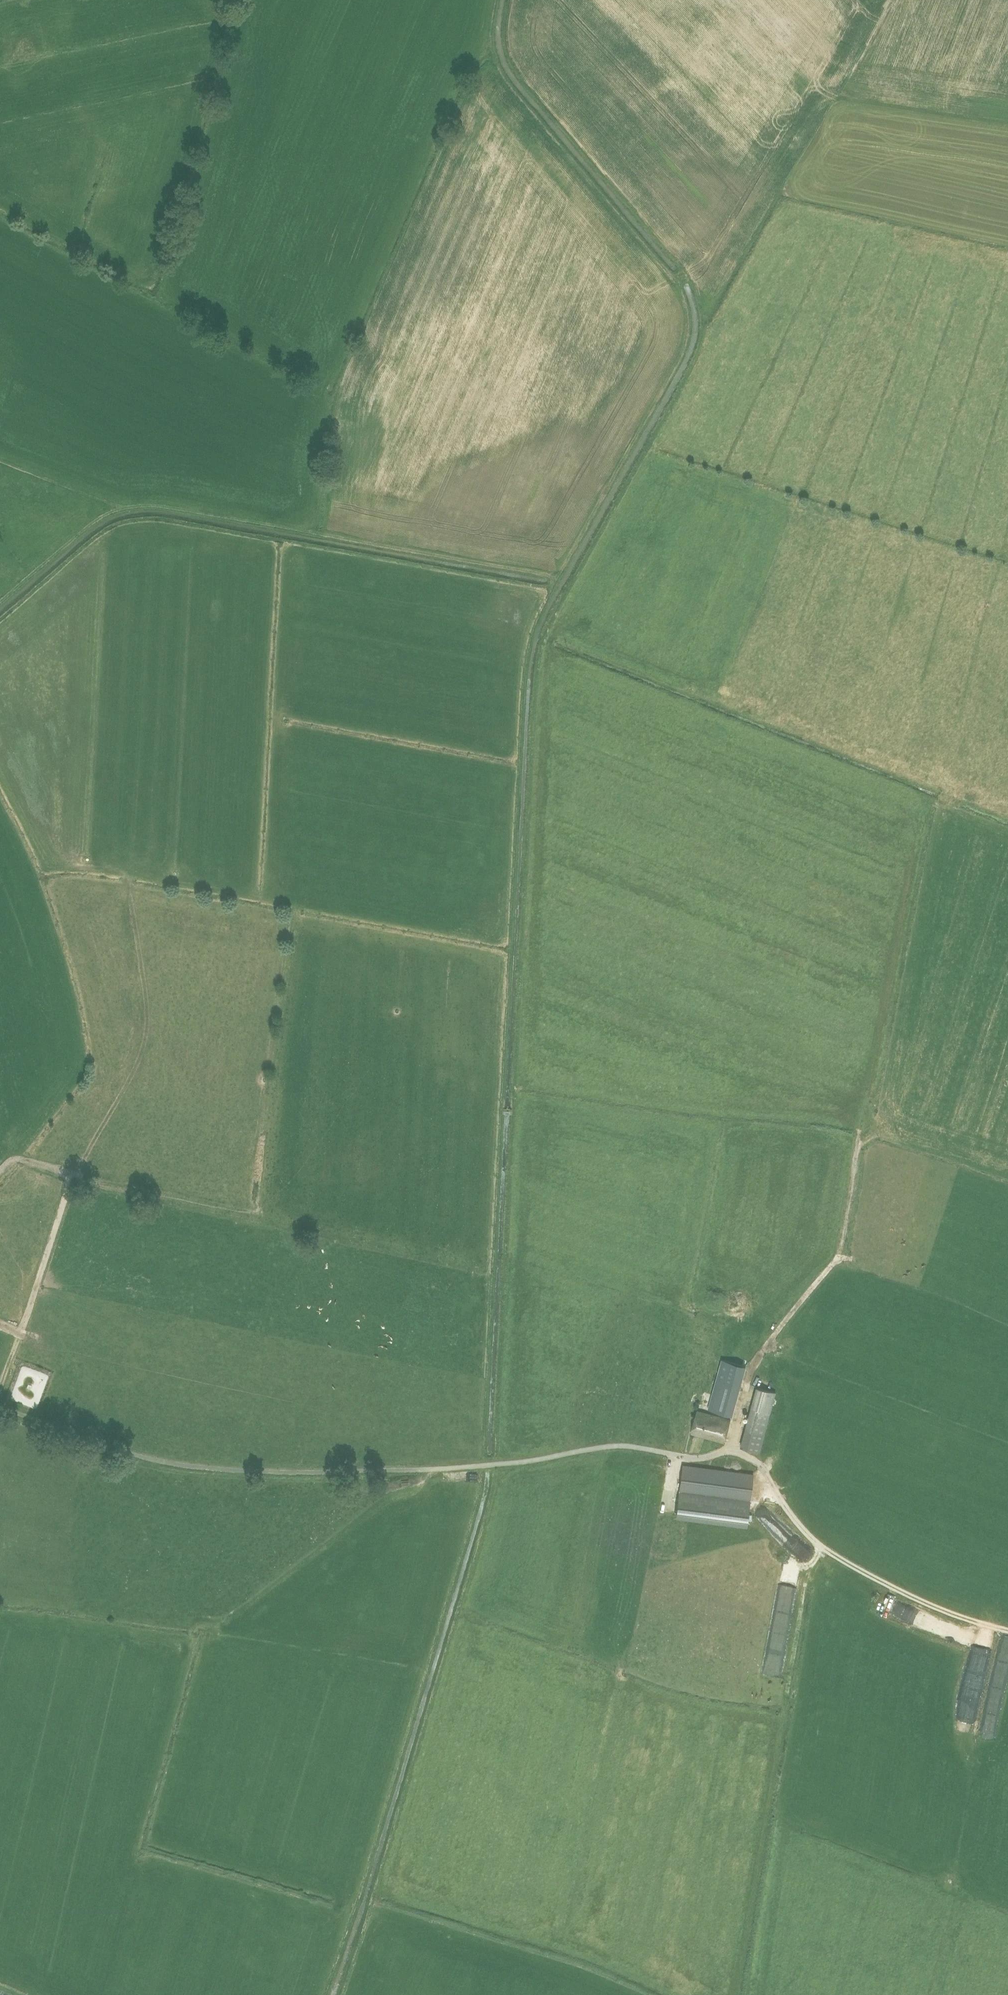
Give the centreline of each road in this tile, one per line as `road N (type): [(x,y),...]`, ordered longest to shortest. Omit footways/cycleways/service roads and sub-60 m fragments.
road 1 (unclassified): [(755,1460),(732,1448),(699,1458),(630,1446),(434,1469),(251,1470),(117,1449),(0,1403)]
road 2 (track): [(1007,1629),(924,1598),(813,1541),(755,1460)]

